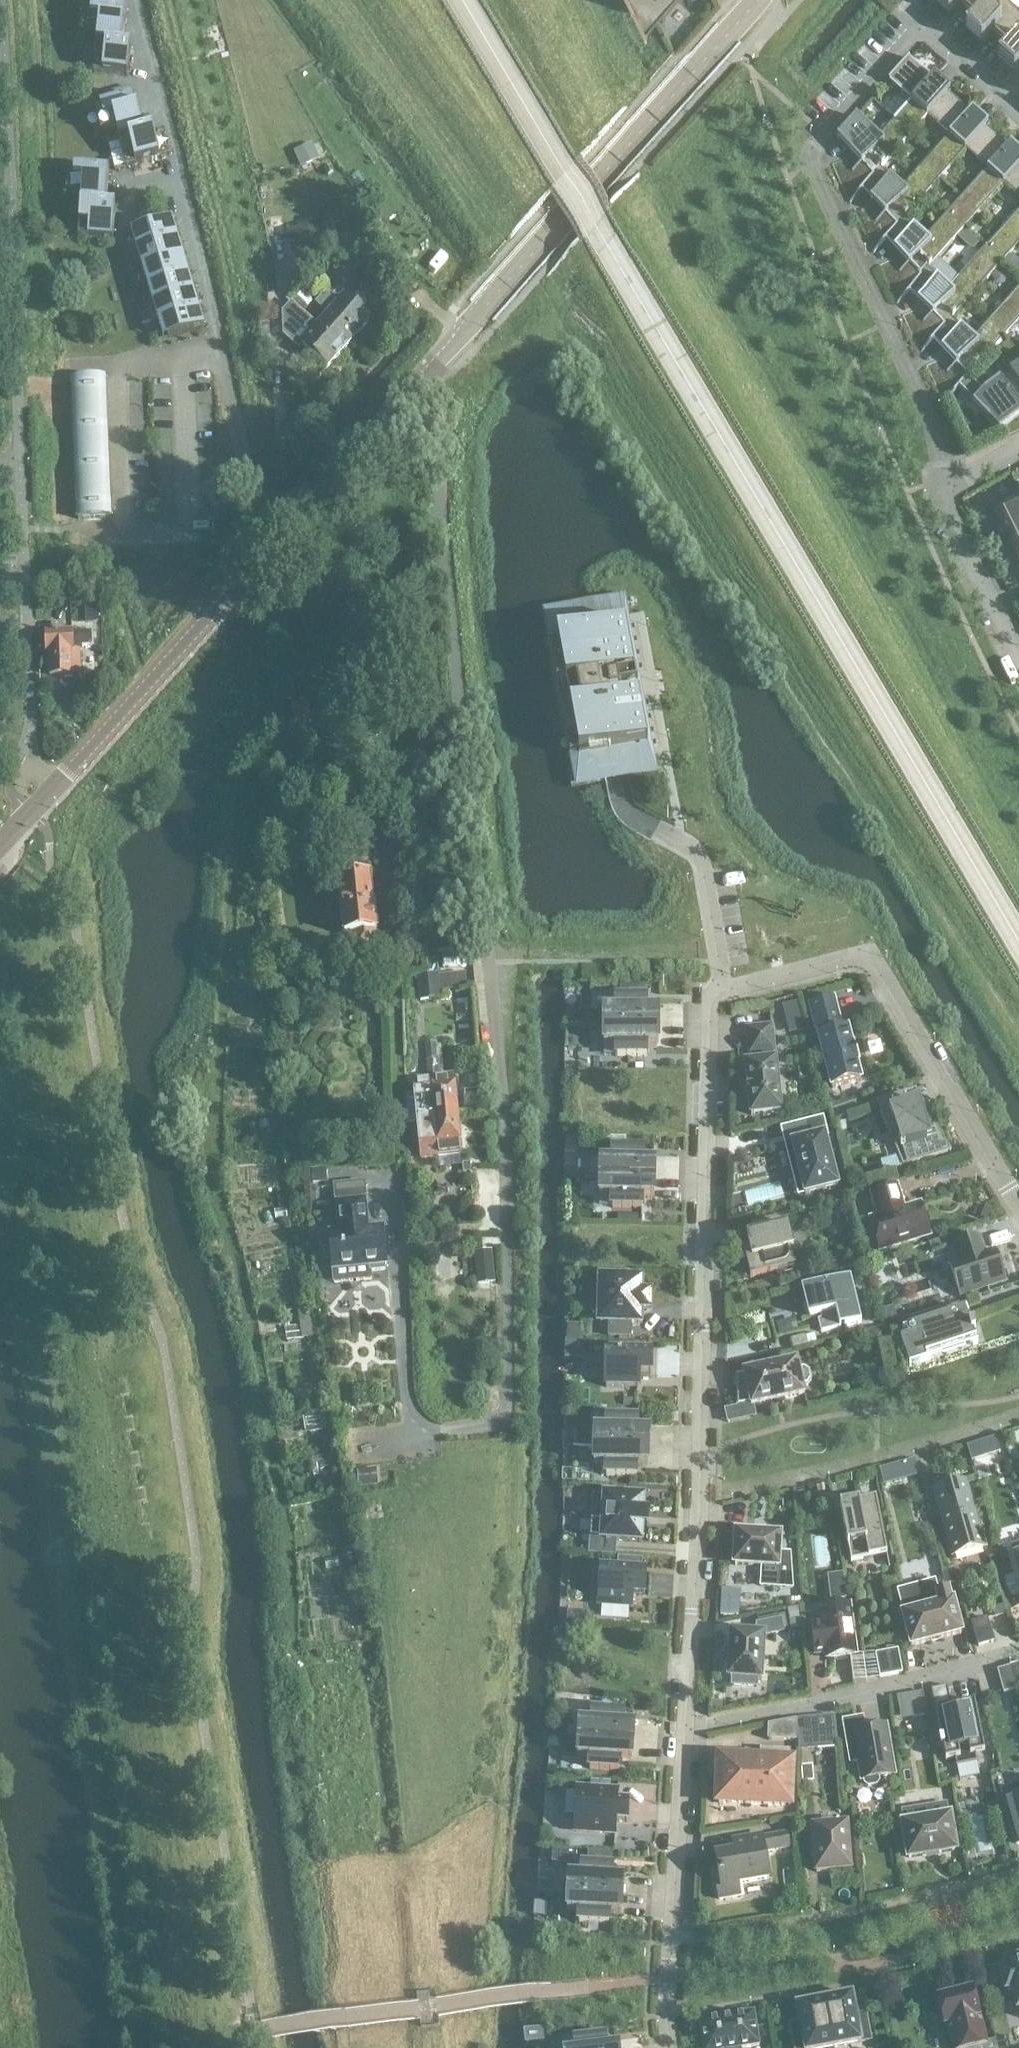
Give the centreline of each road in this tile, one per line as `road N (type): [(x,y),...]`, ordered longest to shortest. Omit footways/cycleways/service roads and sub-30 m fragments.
road 1 (unclassified): [(421,368),(432,401),(506,1105),(508,1426),(419,1434),(407,1404),(395,1183)]
road 2 (track): [(259,561),(218,1004),(214,1169),(267,1433)]
road 3 (residential): [(726,993),(715,996),(685,1725)]
road 4 (residential): [(947,486),(938,433),(809,152),(925,25),(1018,110)]
road 5 (tertiary): [(0,848),(421,368)]
road 6 (tertiary): [(421,368),(566,220),(756,0)]
road 7 (residential): [(1018,1202),(869,954),(726,993)]
road 8 (residential): [(685,1725),(831,1702),(1018,1651)]
road 9 (residential): [(685,1725),(667,1979),(672,2047)]
road 10 (track): [(440,503),(403,508),(436,748)]
road 11 (residential): [(1018,655),(953,525),(947,486)]
road 12 (residential): [(726,993),(701,860),(661,832)]

